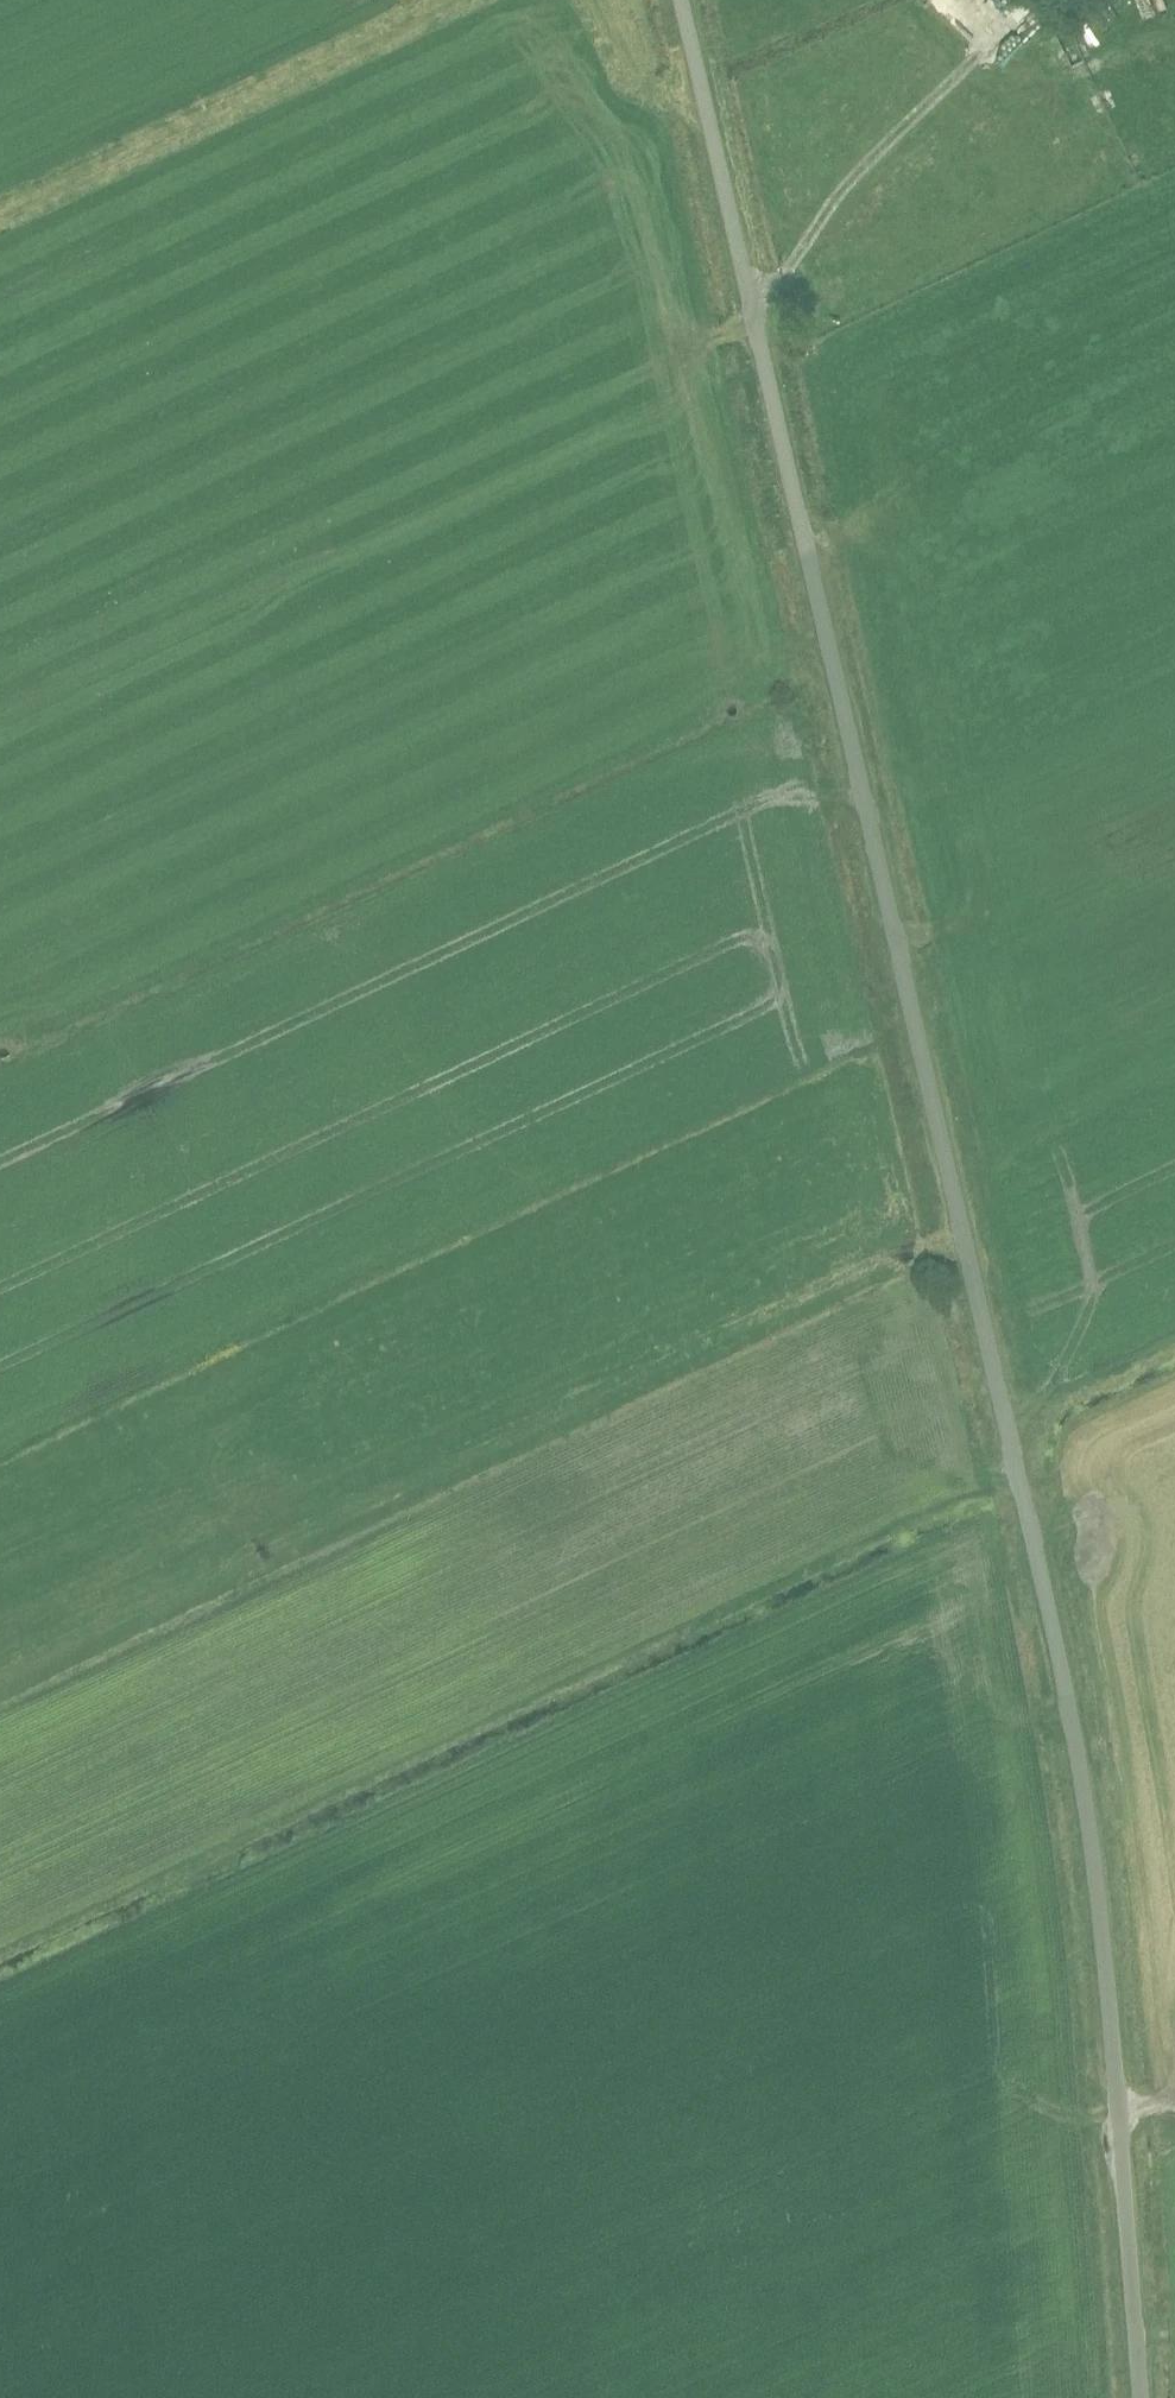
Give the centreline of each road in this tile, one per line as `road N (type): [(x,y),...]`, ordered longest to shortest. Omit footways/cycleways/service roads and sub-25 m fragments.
road 1 (unclassified): [(1140,2397),(1109,2002),(1075,1744),(682,0)]

